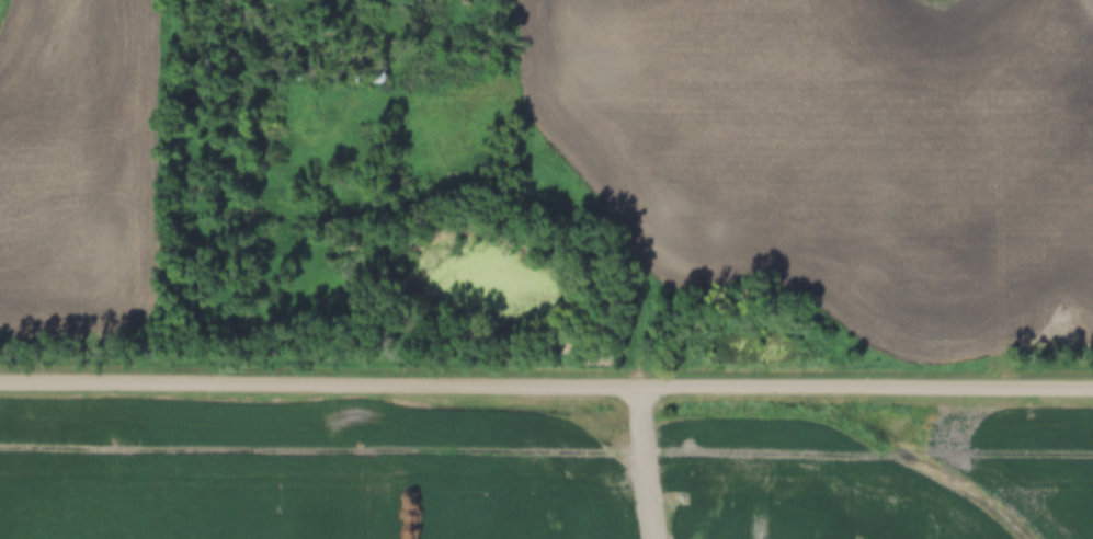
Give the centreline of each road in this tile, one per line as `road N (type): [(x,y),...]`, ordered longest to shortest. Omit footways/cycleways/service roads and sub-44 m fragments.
road 1 (residential): [(1092,389),(0,385)]
road 2 (track): [(641,389),(644,231),(577,179),(523,107),(489,96),(282,115)]

